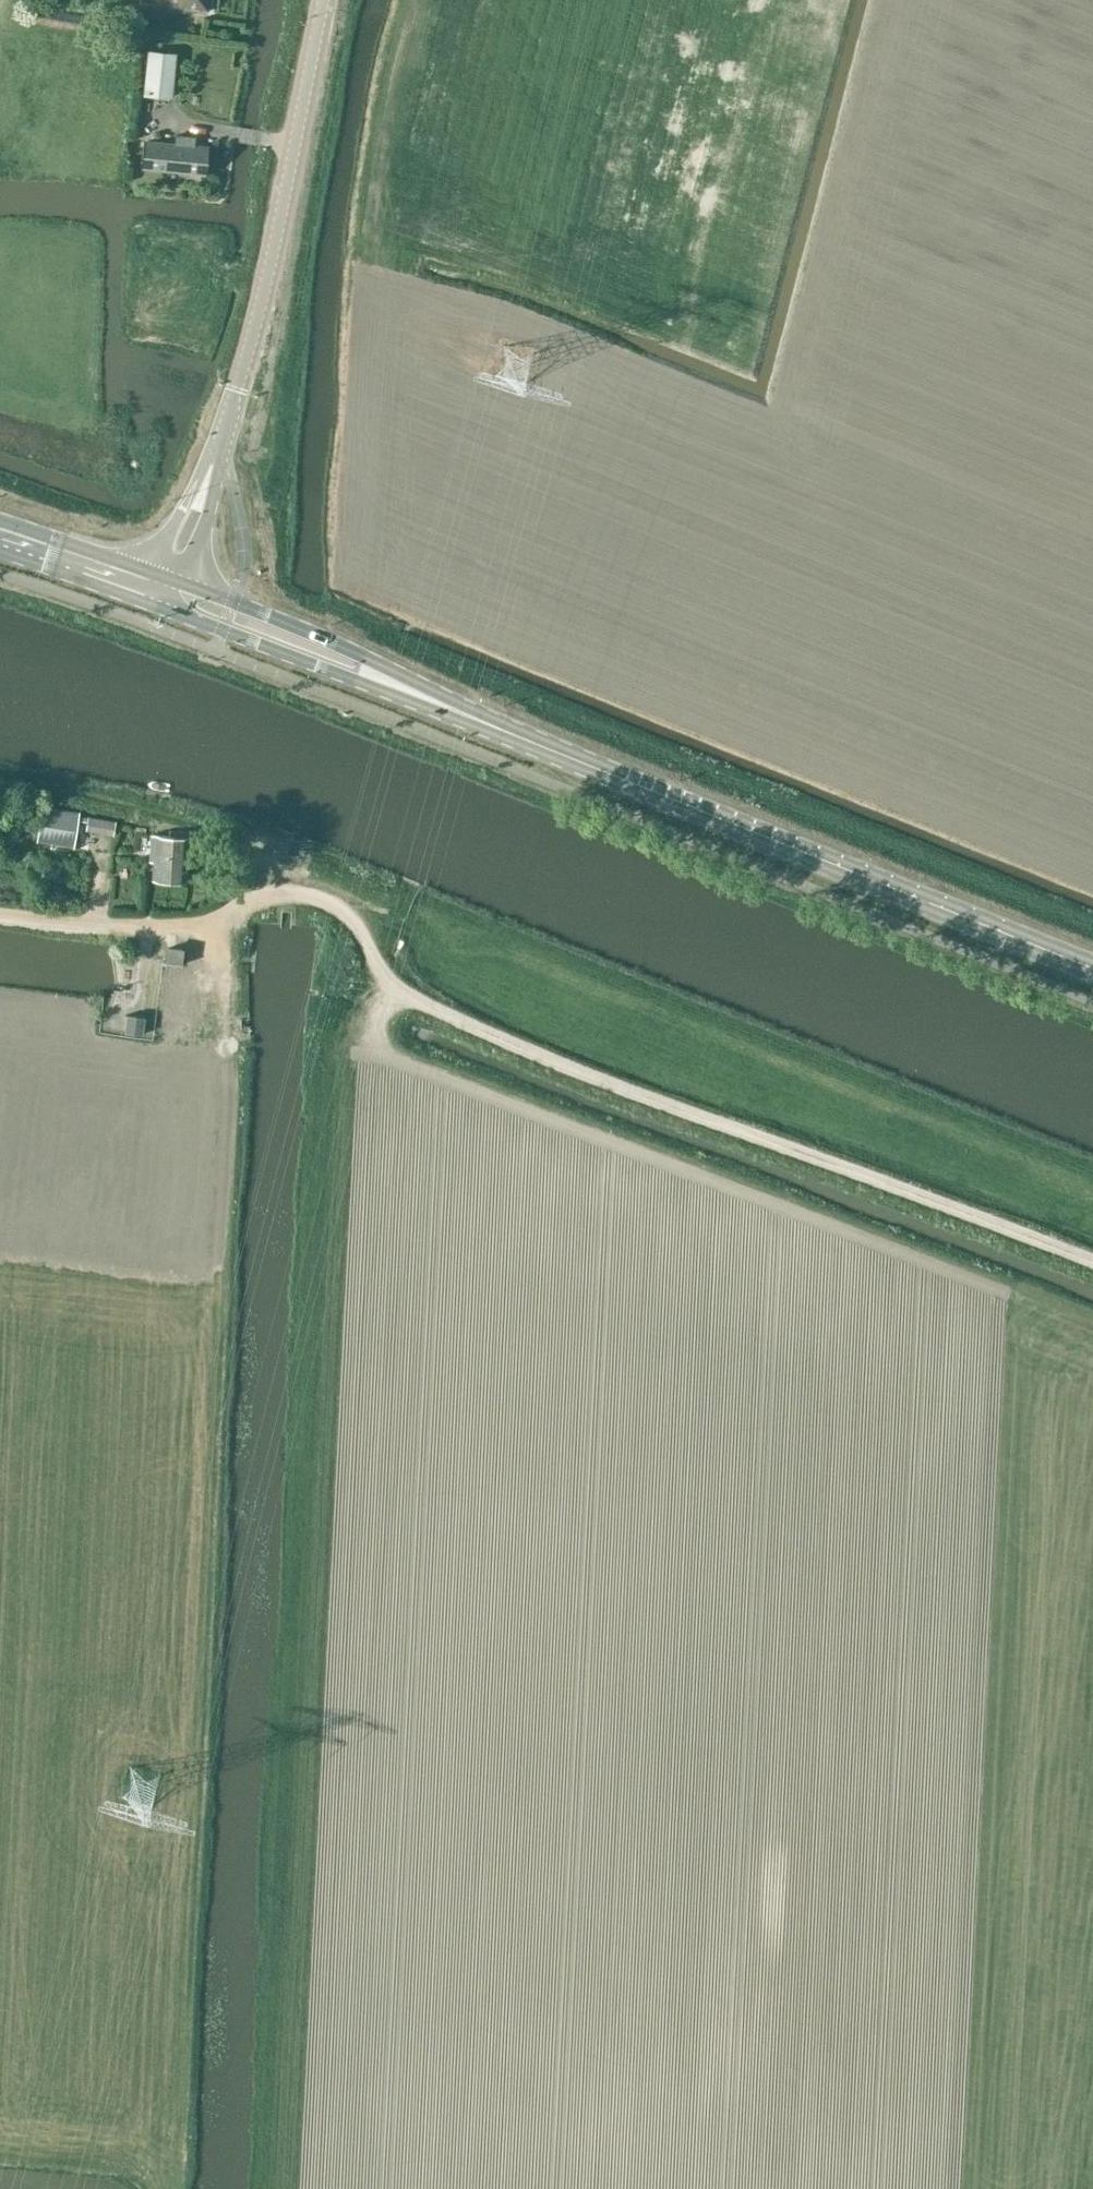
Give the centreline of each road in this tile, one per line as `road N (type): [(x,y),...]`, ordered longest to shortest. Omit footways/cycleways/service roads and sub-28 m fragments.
road 1 (primary): [(1092,968),(170,594)]
road 2 (track): [(1092,1260),(427,1007),(388,980),(355,923)]
road 3 (tertiary): [(170,594),(256,324),(328,0)]
road 4 (unclassified): [(0,909),(178,924),(269,894)]
road 5 (primary): [(170,594),(0,537)]

